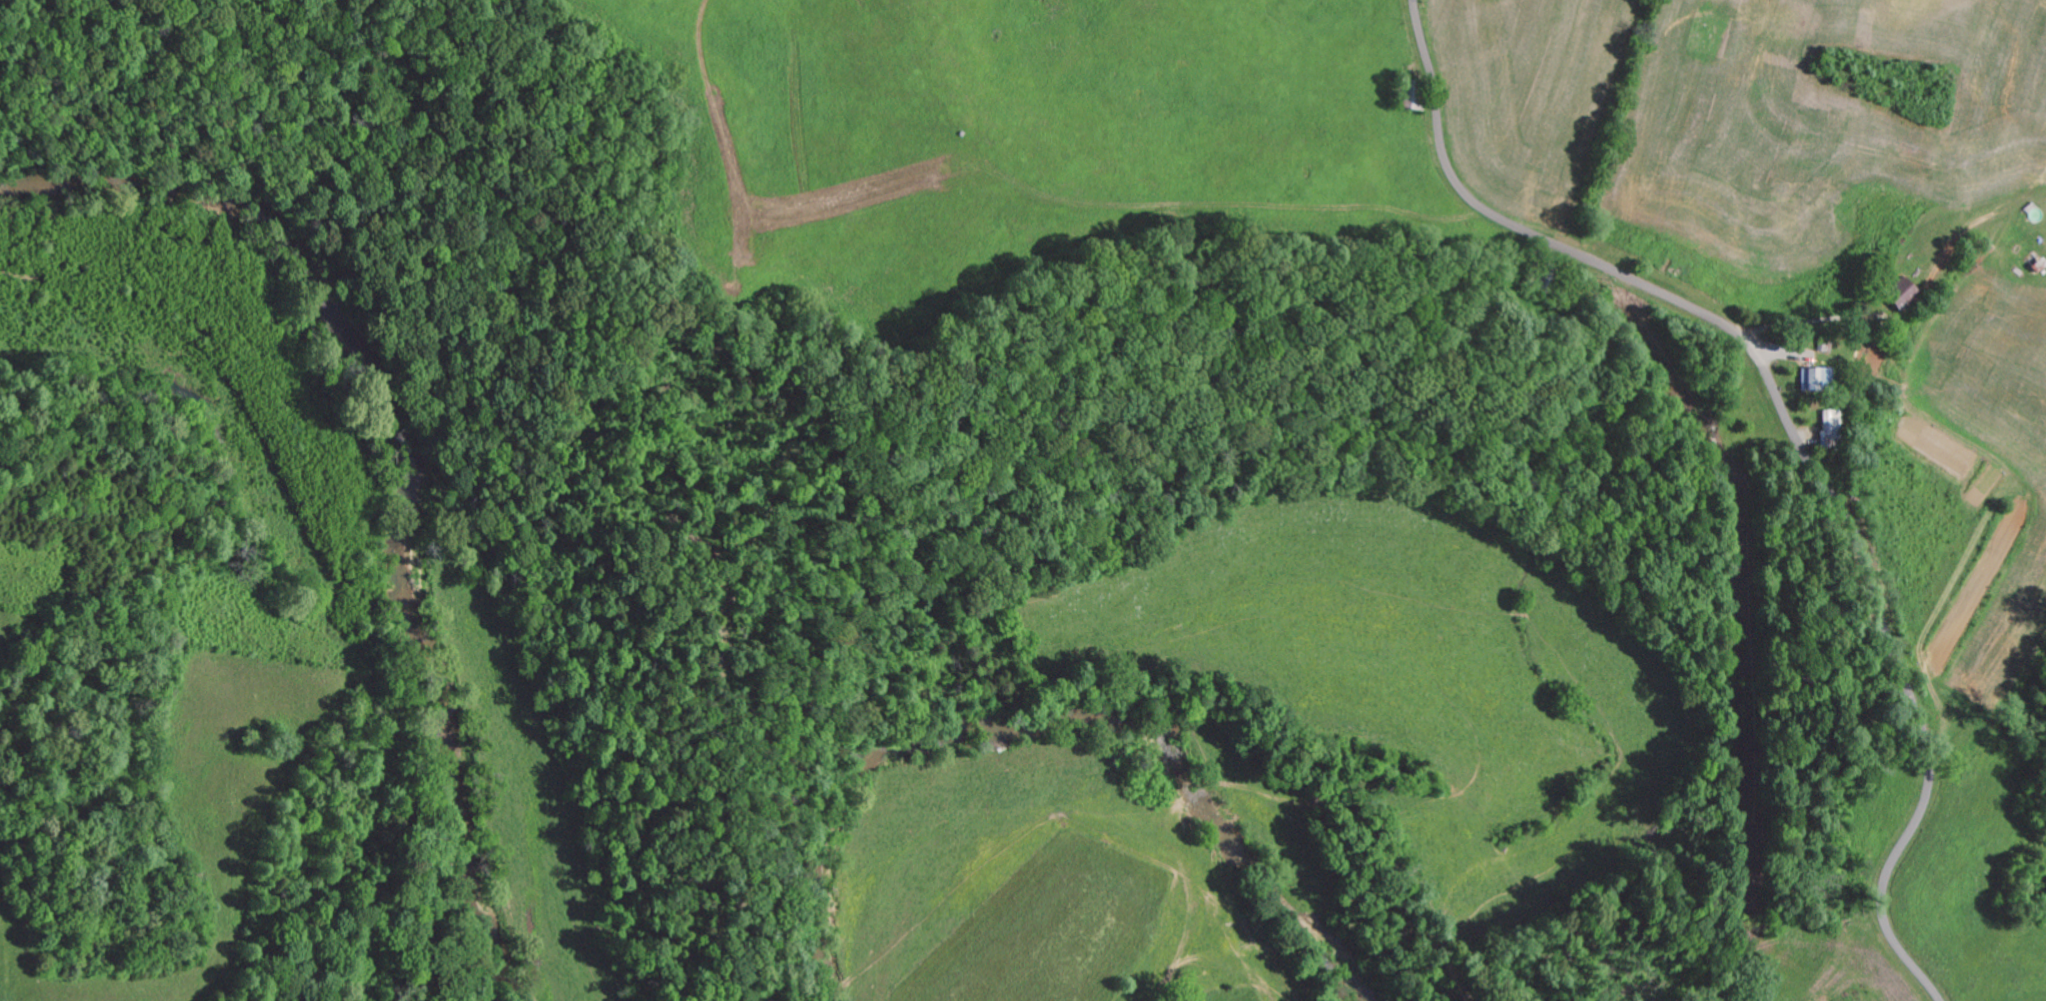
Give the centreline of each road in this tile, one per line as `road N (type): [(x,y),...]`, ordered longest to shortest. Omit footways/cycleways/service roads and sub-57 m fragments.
road 1 (residential): [(1940,1000),(1886,916),(1888,875),(1926,799),(1931,758),(1847,520),(1742,338),(1471,194),(1447,155),(1418,0)]

